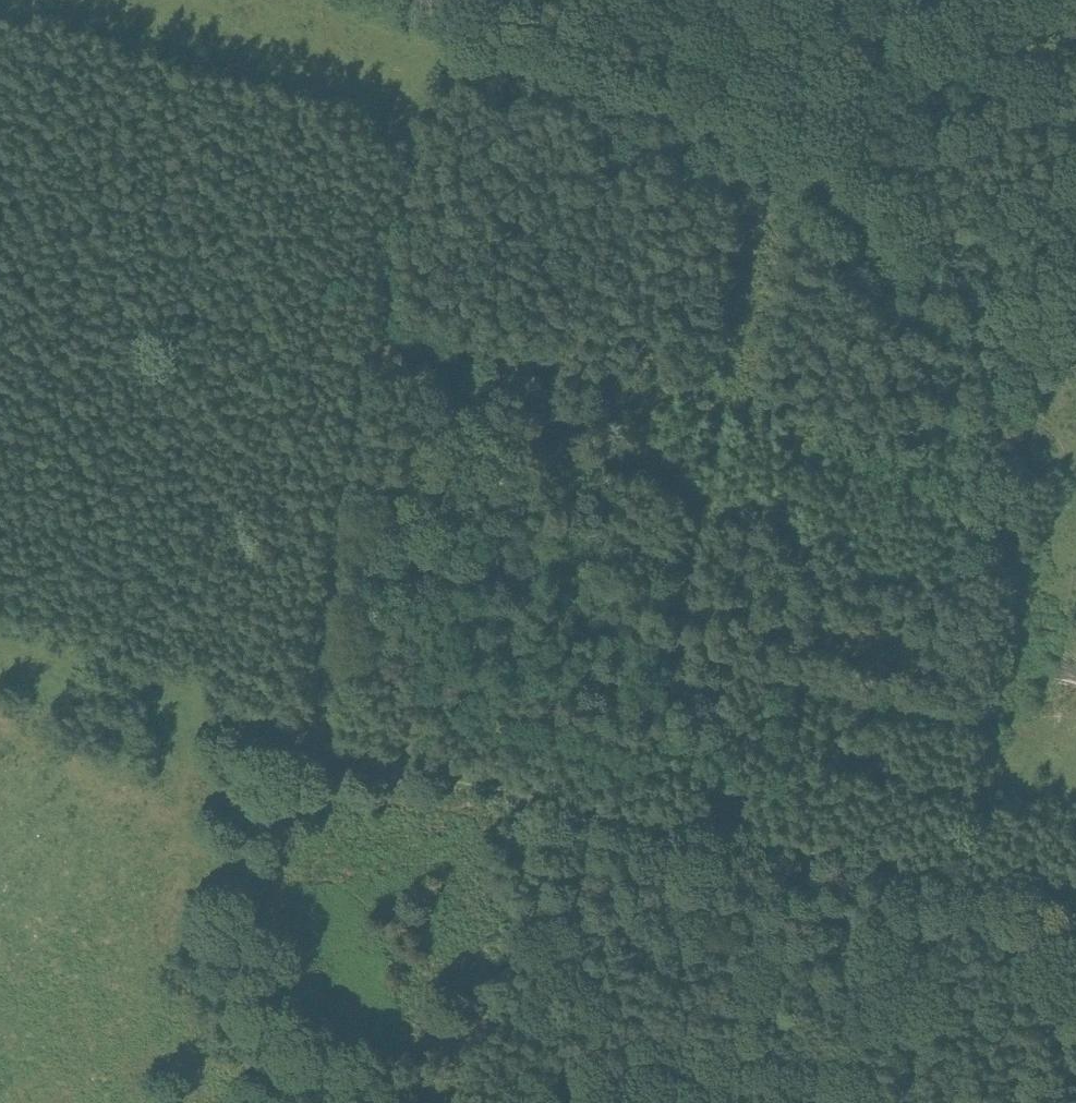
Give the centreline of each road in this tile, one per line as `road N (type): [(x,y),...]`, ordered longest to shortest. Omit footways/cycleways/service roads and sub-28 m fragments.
road 1 (unclassified): [(362,0),(432,18),(594,95),(789,155),(836,189),(910,268),(975,310),(1075,339)]

